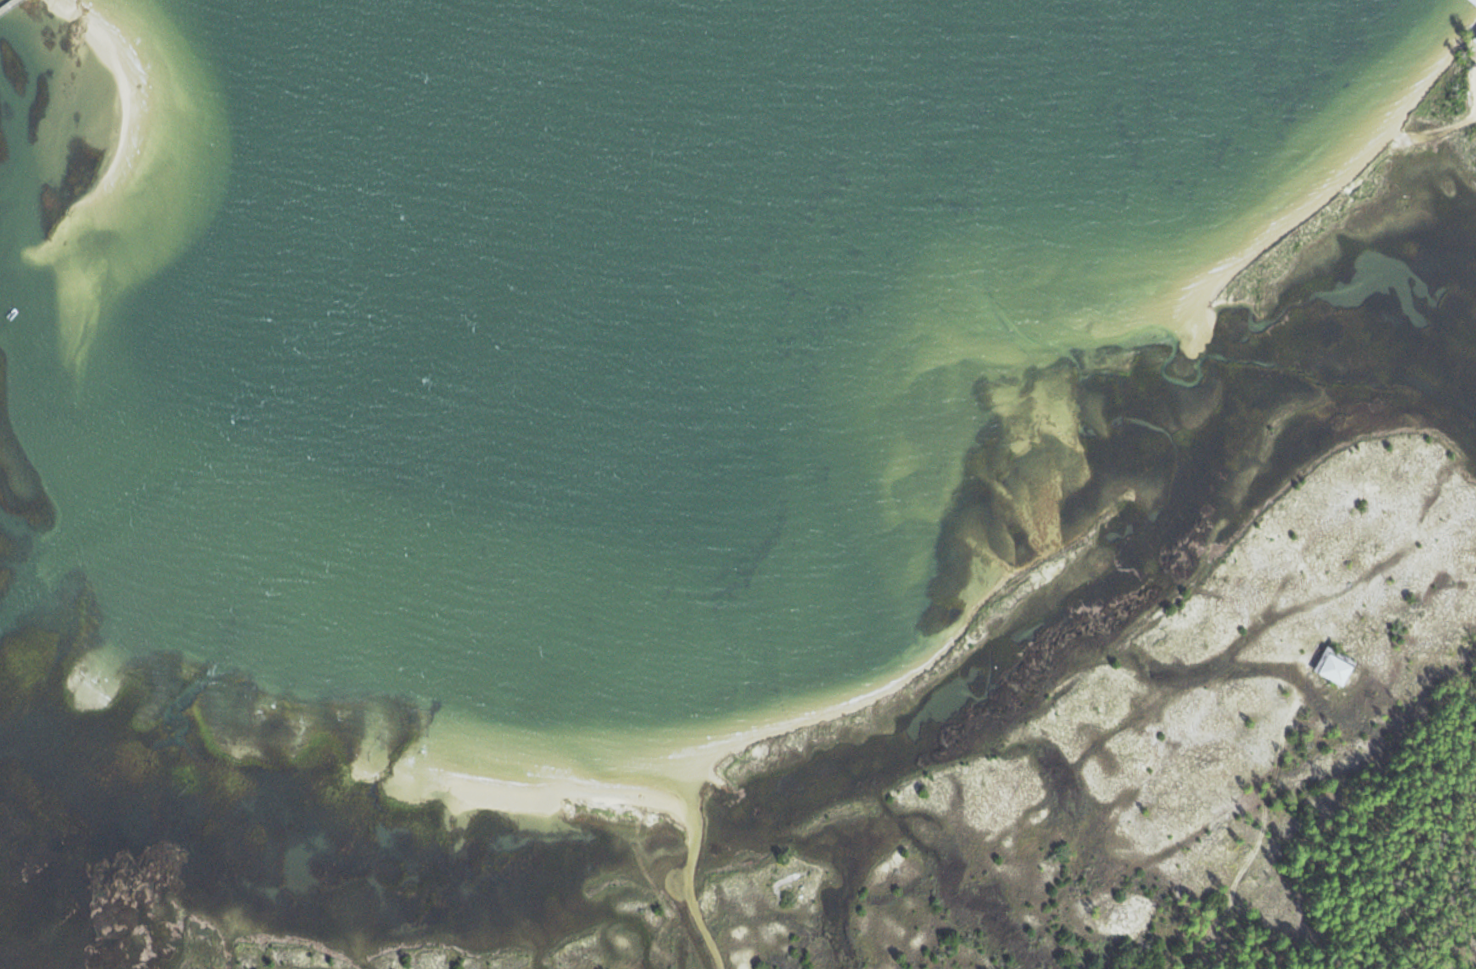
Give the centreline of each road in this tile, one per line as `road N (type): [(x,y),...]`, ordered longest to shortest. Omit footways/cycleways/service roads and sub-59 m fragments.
road 1 (track): [(1177,968),(1232,891),(1275,745),(1299,695)]
road 2 (track): [(718,968),(690,899),(697,827),(684,779)]

